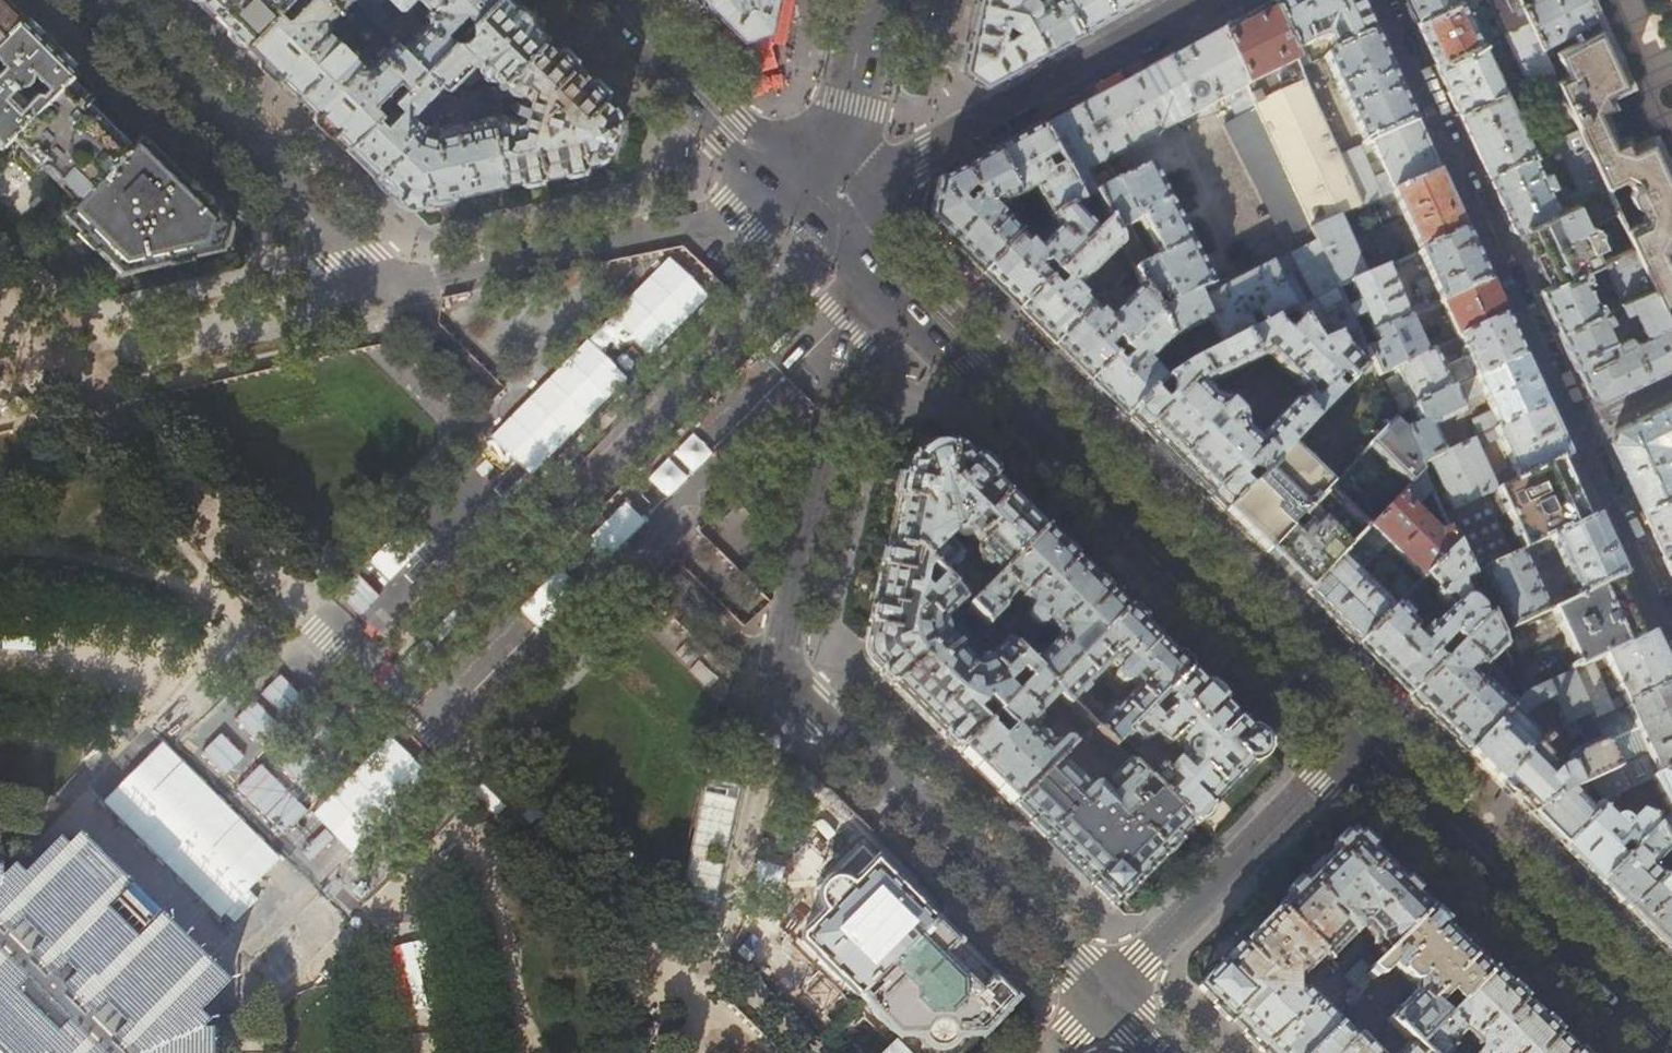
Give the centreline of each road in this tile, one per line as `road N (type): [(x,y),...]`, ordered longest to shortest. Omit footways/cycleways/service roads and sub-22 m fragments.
road 1 (residential): [(739,214),(40,933)]
road 2 (residential): [(134,1029),(840,322)]
road 3 (residential): [(1671,634),(1381,0)]
road 4 (primary): [(886,276),(1351,749)]
road 5 (residential): [(1110,993),(774,666)]
road 6 (residential): [(816,206),(1209,0)]
road 7 (primary): [(1351,749),(1662,1052)]
road 8 (residential): [(384,288),(99,0)]
road 9 (residential): [(739,214),(384,288)]
road 10 (residential): [(774,666),(840,322)]
road 11 (residential): [(1351,749),(1110,993)]
road 12 (secondary): [(604,0),(816,206)]
road 13 (residential): [(721,935),(774,666)]
road 14 (residential): [(384,288),(137,348)]
road 15 (primary): [(868,0),(816,206)]
road 16 (residential): [(134,1029),(40,933)]

